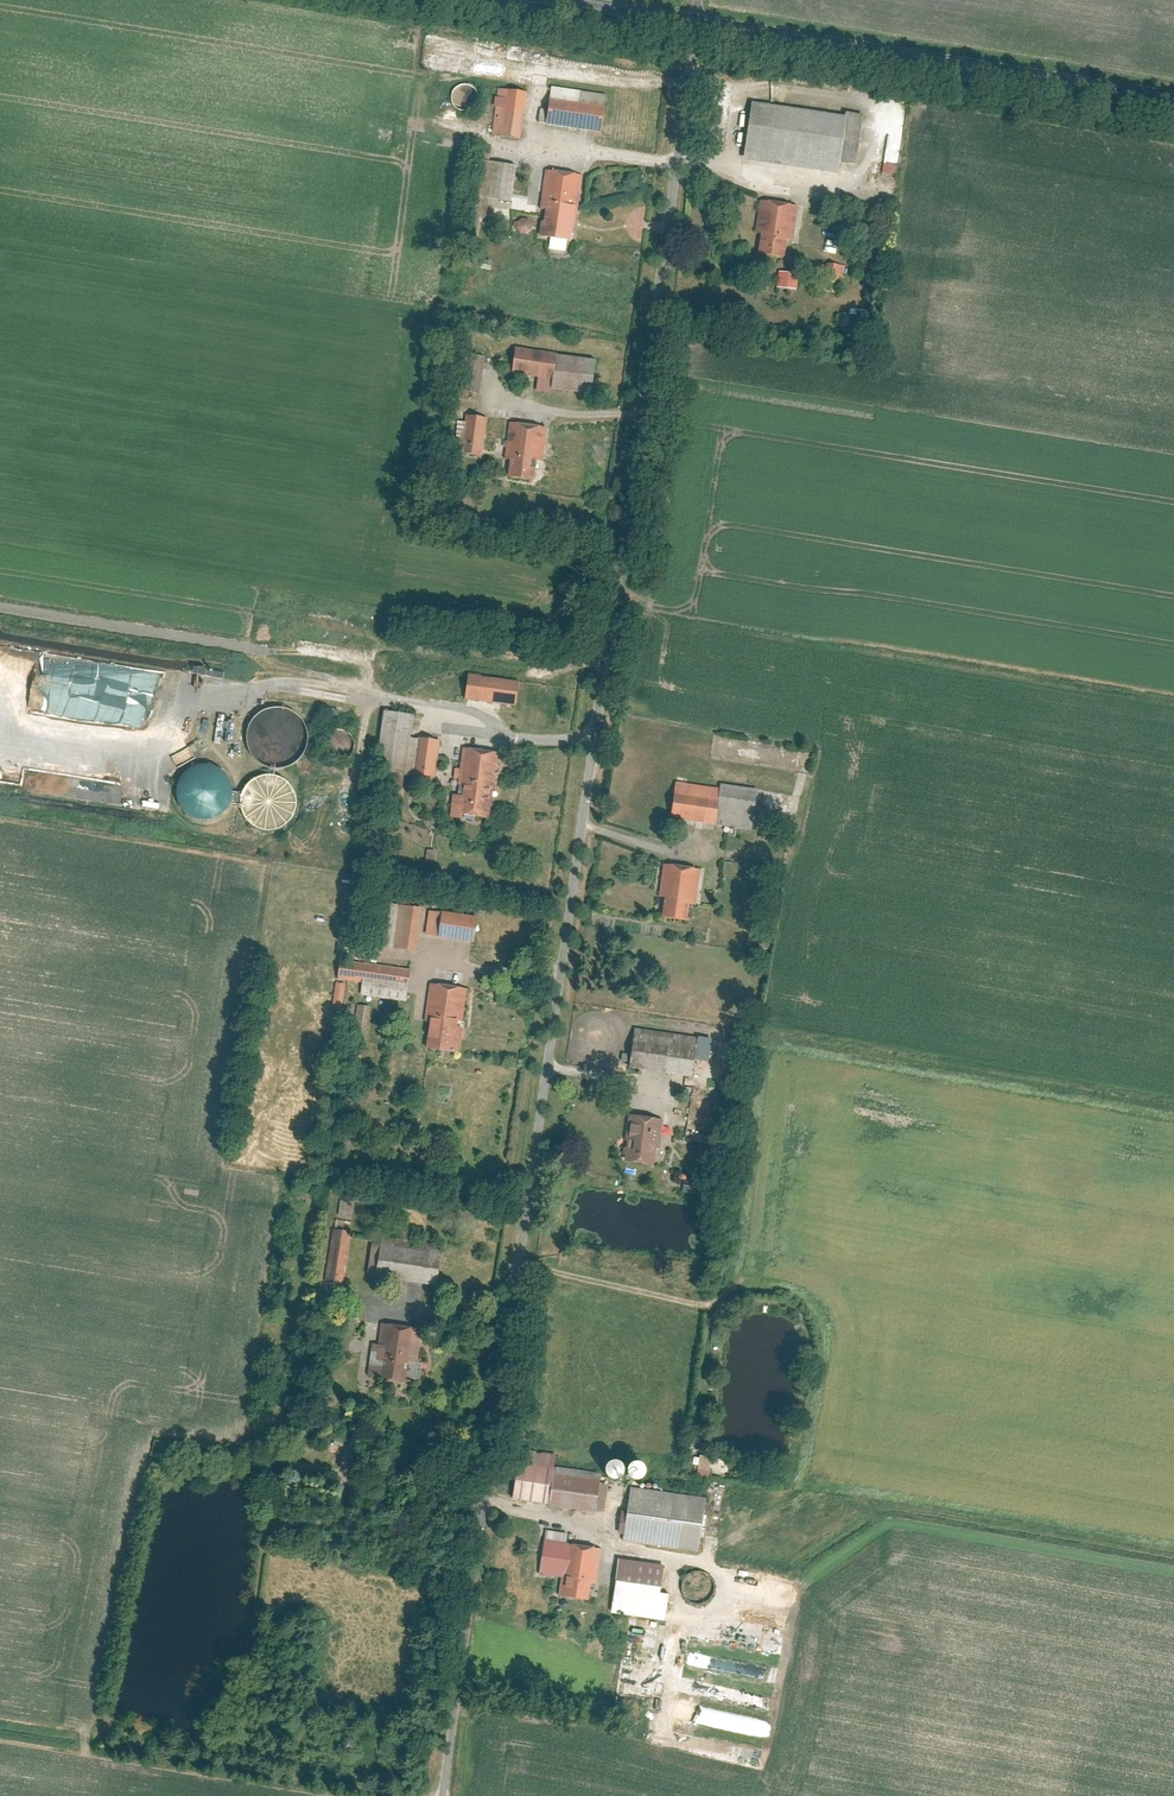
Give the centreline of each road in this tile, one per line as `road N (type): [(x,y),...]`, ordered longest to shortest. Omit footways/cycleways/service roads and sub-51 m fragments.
road 1 (residential): [(697,18),(447,1795)]
road 2 (tertiary): [(697,18),(1173,96)]

